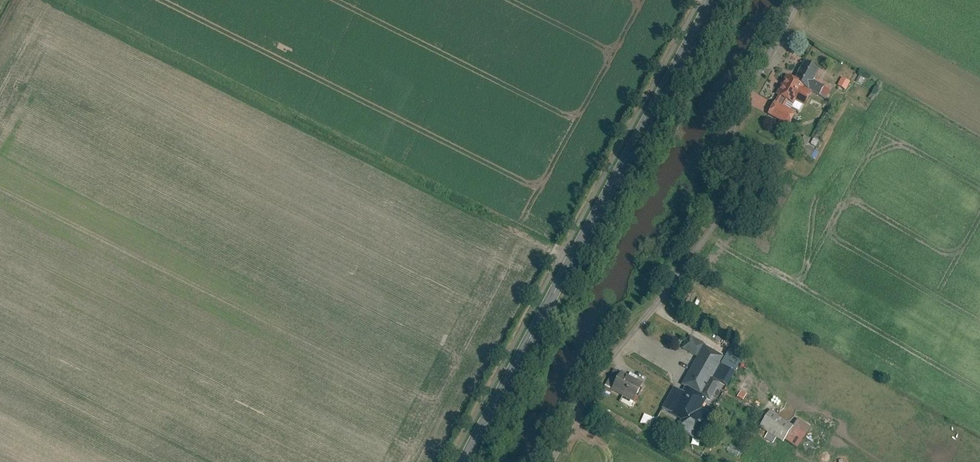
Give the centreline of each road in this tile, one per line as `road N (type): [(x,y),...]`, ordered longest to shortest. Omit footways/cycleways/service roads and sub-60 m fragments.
road 1 (unclassified): [(793,0),(736,94),(703,223),(594,364),(541,461)]
road 2 (tertiary): [(461,461),(713,0)]

